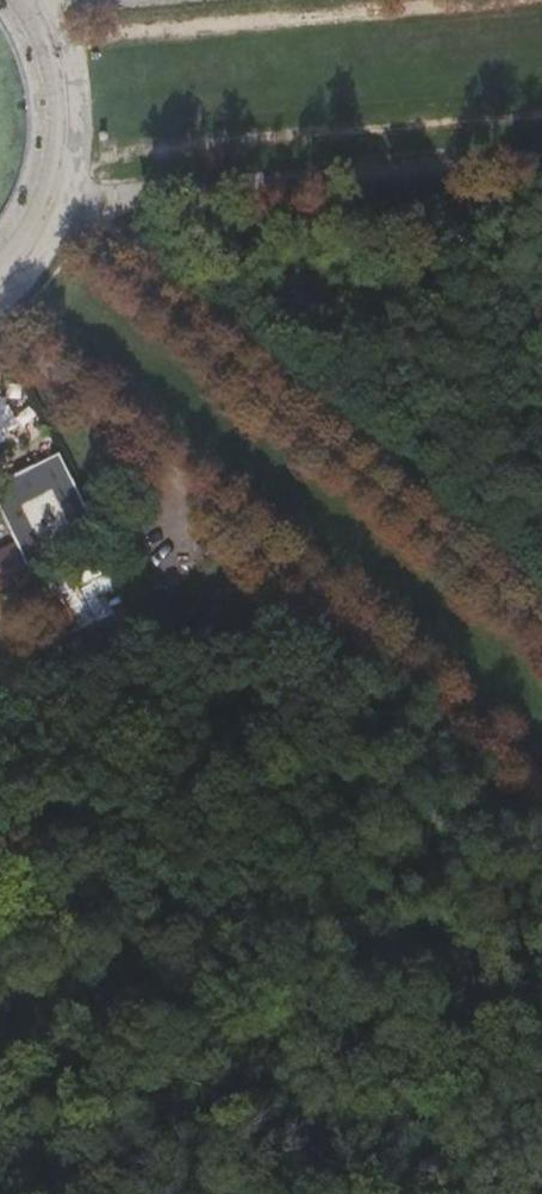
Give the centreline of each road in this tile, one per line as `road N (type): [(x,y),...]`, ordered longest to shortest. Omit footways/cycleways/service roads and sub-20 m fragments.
road 1 (unclassified): [(0,300),(541,777)]
road 2 (unclassified): [(541,609),(68,205)]
road 3 (track): [(68,205),(541,160)]
road 4 (unclassified): [(68,205),(77,118),(72,79),(37,0)]

